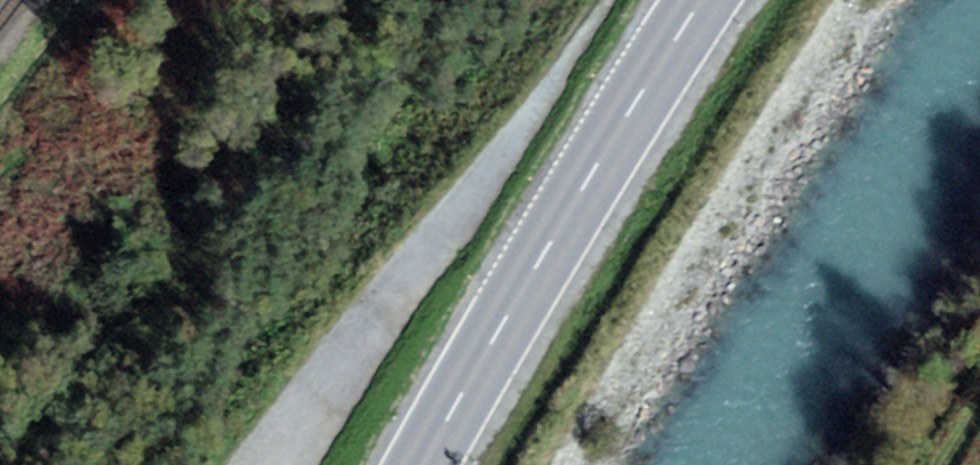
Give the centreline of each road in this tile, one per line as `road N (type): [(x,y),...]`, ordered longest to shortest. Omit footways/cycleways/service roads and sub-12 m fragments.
road 1 (primary): [(701,0),(423,464)]
road 2 (track): [(295,464),(362,385),(629,110)]

